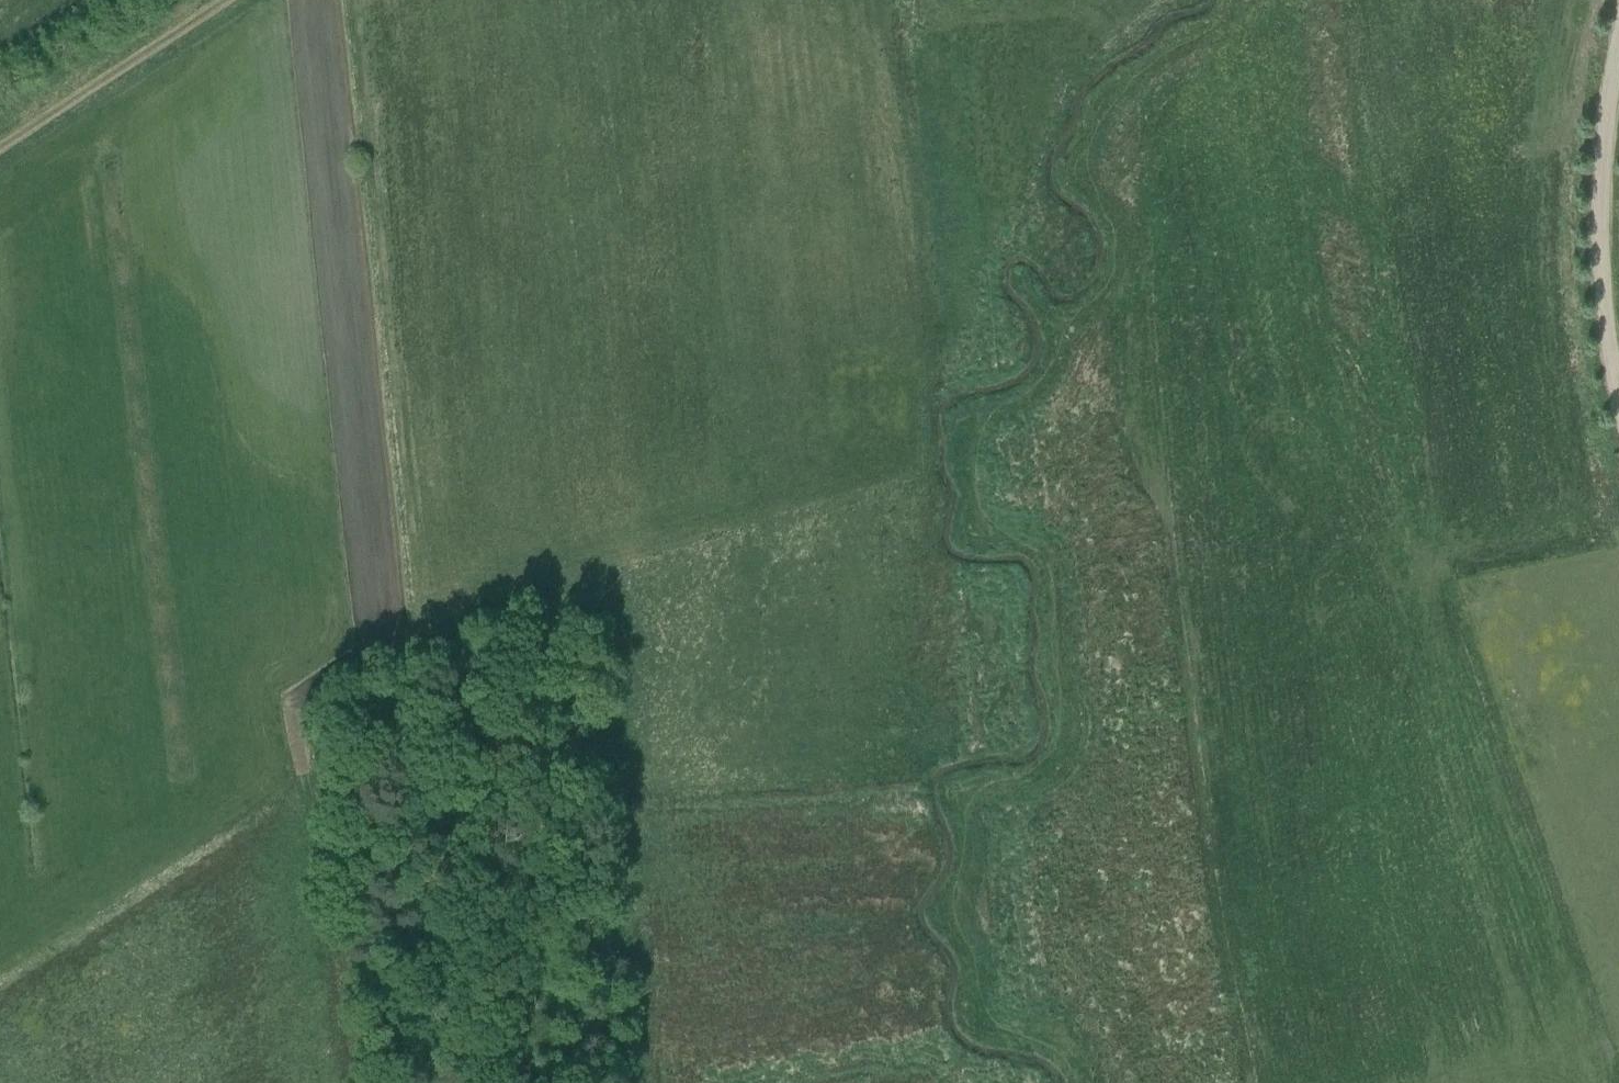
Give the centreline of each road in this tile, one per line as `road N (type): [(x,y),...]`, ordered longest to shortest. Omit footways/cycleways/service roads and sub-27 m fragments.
road 1 (track): [(1618,83),(1603,151),(1618,361)]
road 2 (track): [(227,0),(0,153)]

